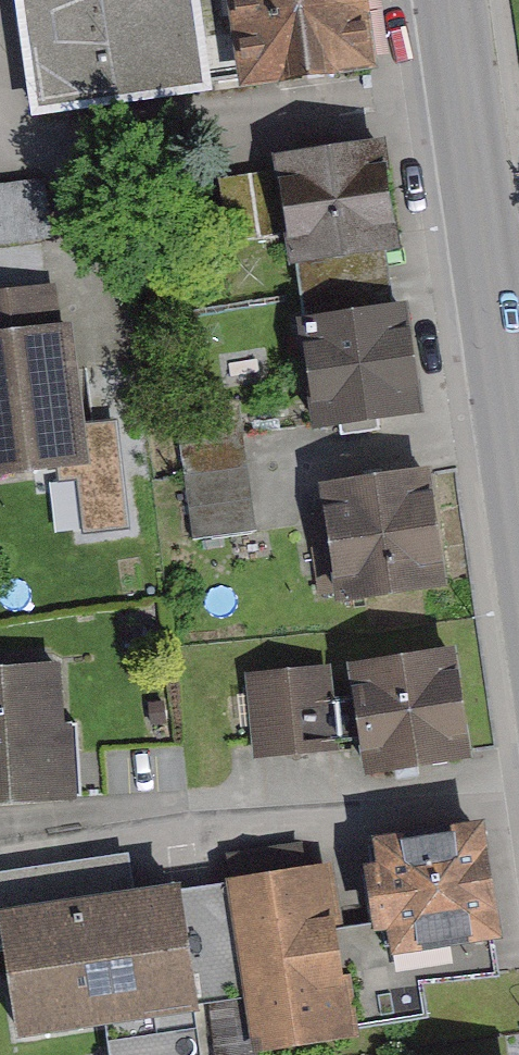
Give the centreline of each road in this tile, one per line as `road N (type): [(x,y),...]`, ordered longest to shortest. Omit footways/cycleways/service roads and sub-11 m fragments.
road 1 (secondary): [(454,0),(501,318)]
road 2 (secondary): [(501,318),(518,447)]

